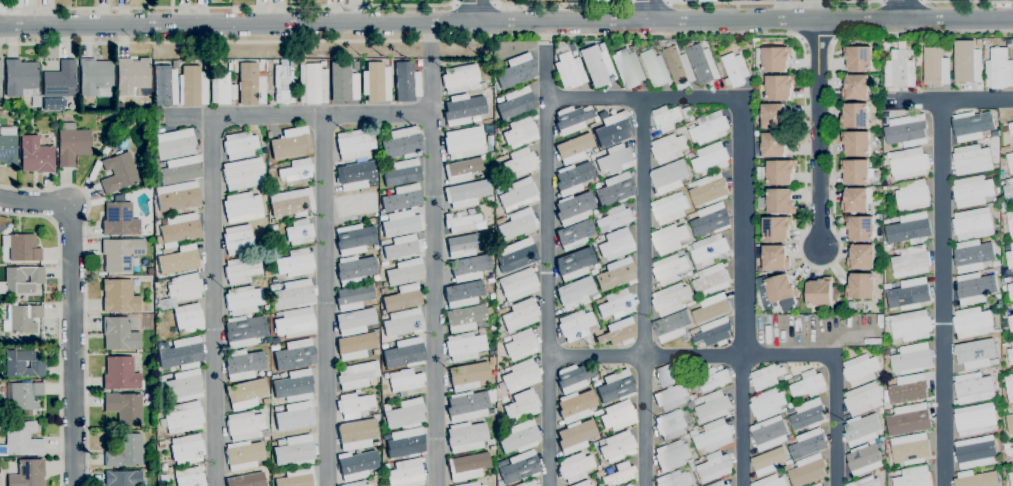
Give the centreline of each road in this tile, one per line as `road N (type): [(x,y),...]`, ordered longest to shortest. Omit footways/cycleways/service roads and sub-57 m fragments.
road 1 (tertiary): [(1012,18),(0,26)]
road 2 (residential): [(74,485),(73,204)]
road 3 (residential): [(817,20),(820,246)]

